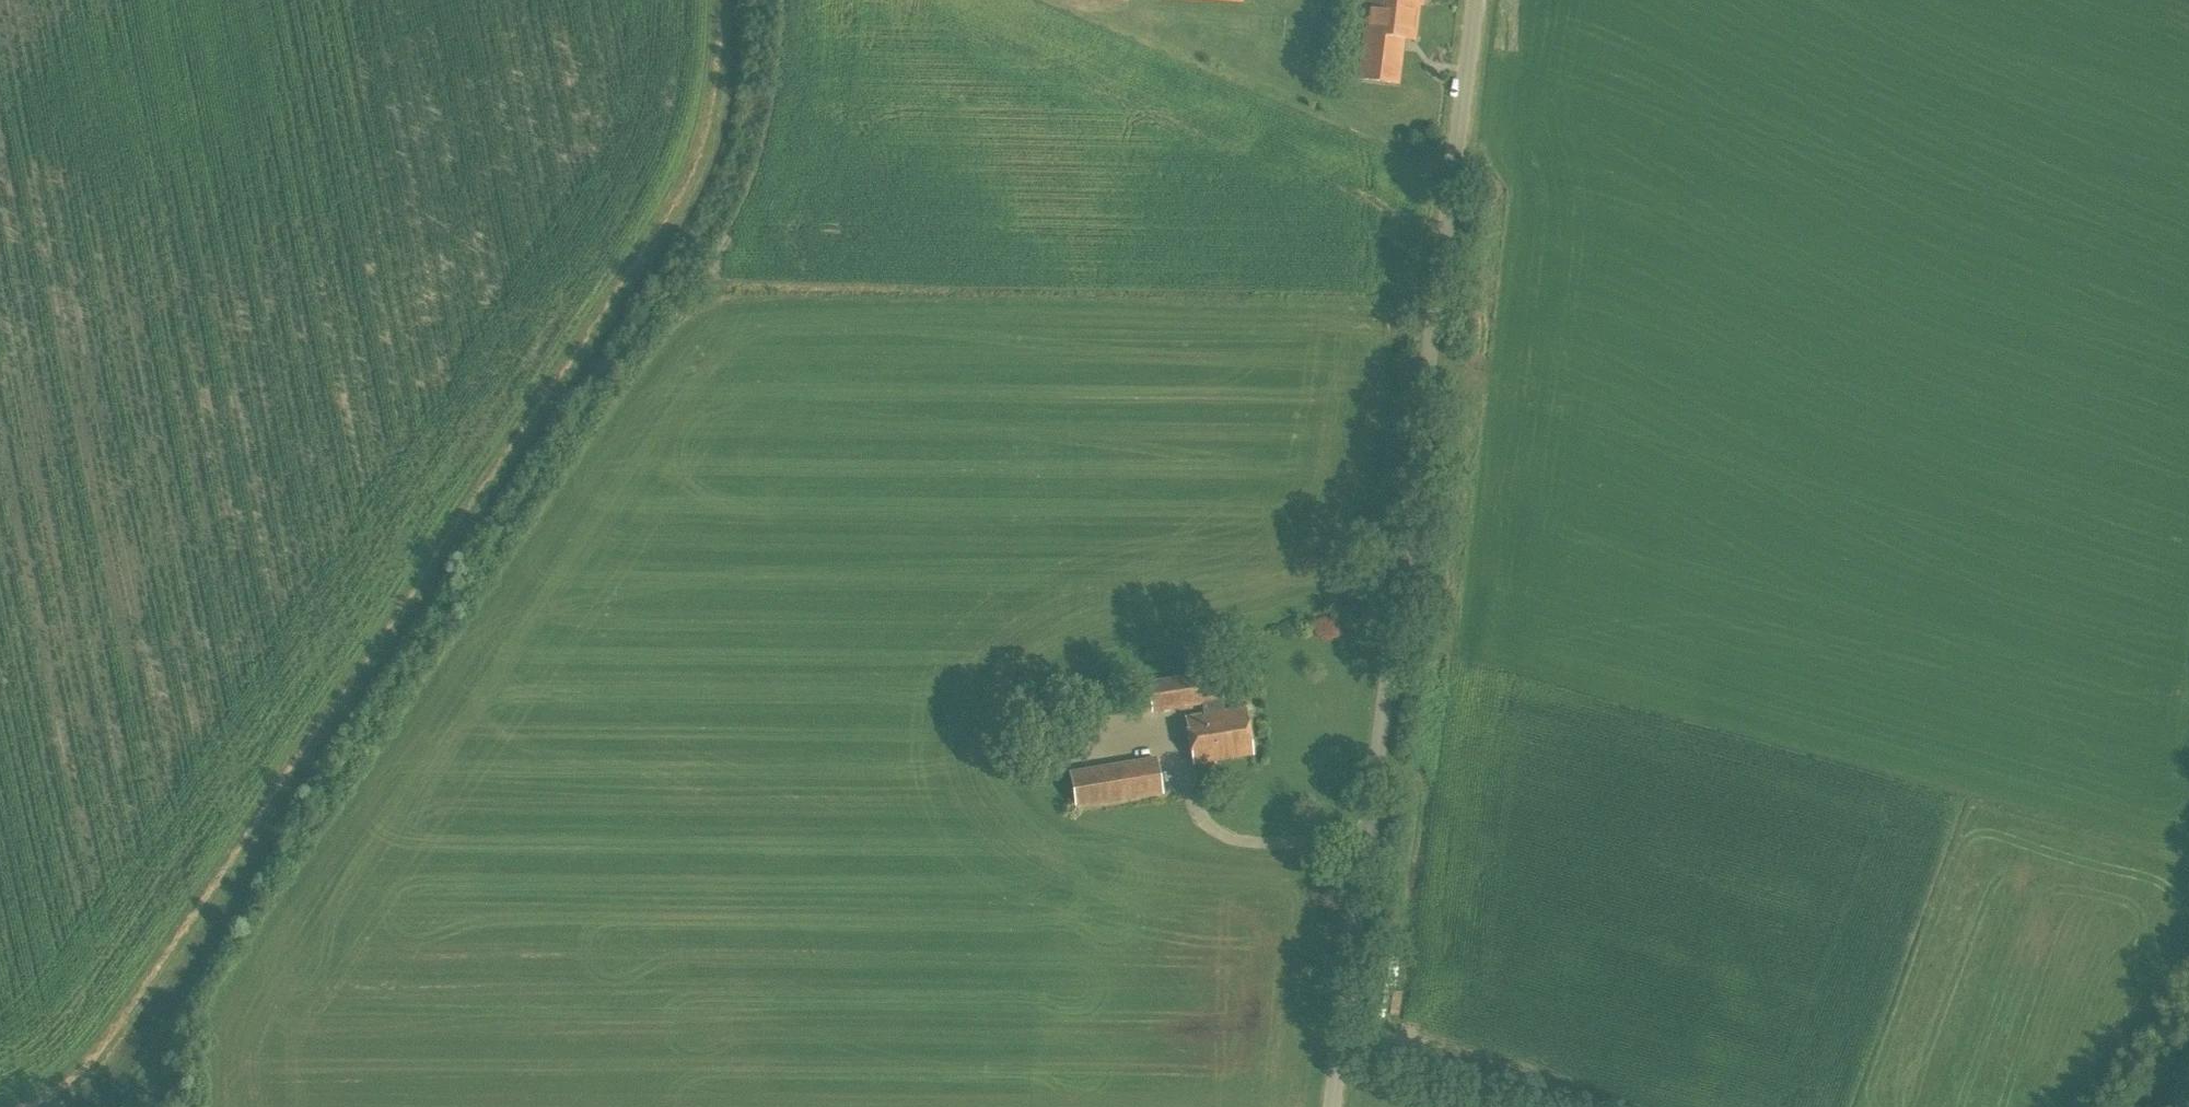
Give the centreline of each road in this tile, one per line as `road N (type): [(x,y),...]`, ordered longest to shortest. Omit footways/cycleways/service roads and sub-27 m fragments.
road 1 (unclassified): [(1335,1106),(1477,0)]

